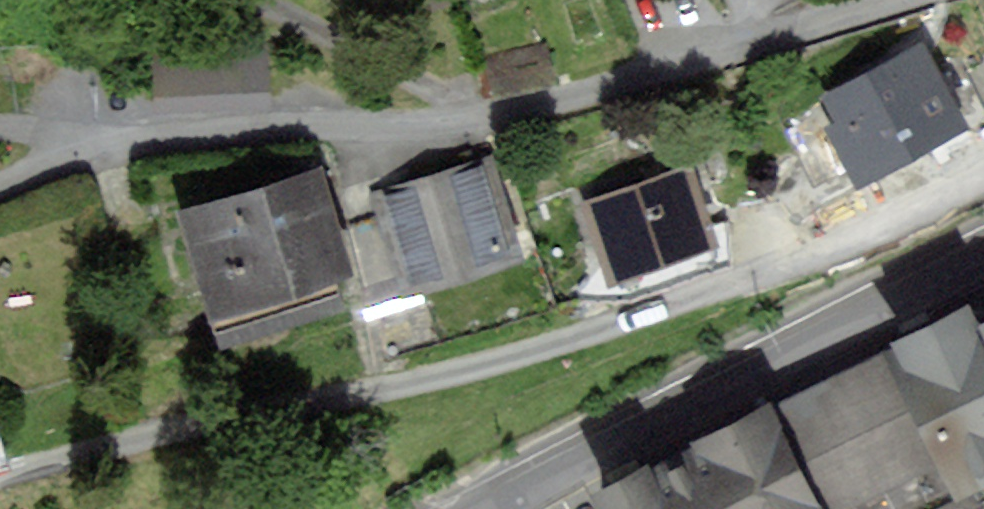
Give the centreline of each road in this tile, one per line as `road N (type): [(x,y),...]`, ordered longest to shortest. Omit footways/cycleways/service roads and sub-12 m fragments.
road 1 (residential): [(983,181),(724,289),(468,370),(0,479)]
road 2 (secondary): [(983,251),(532,476),(491,508)]
road 3 (residential): [(492,129),(386,133),(266,121),(146,133),(0,183)]
road 4 (residential): [(883,0),(492,129)]
road 5 (residential): [(492,129),(354,55),(221,0)]

